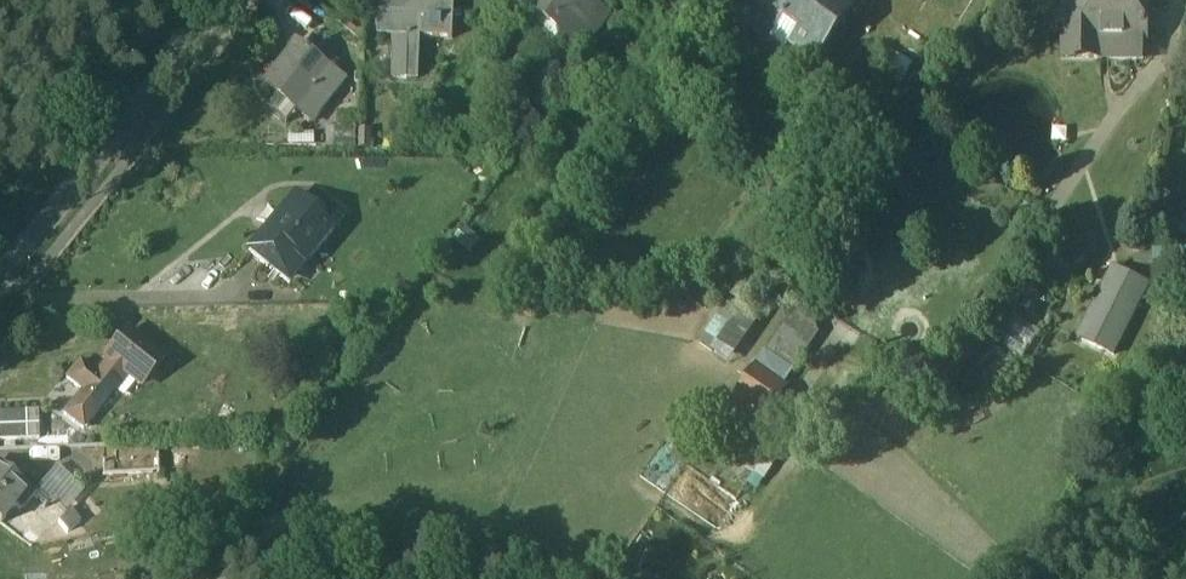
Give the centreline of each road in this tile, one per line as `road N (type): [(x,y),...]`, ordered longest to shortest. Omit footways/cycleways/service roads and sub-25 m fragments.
road 1 (residential): [(224,0),(0,282)]

